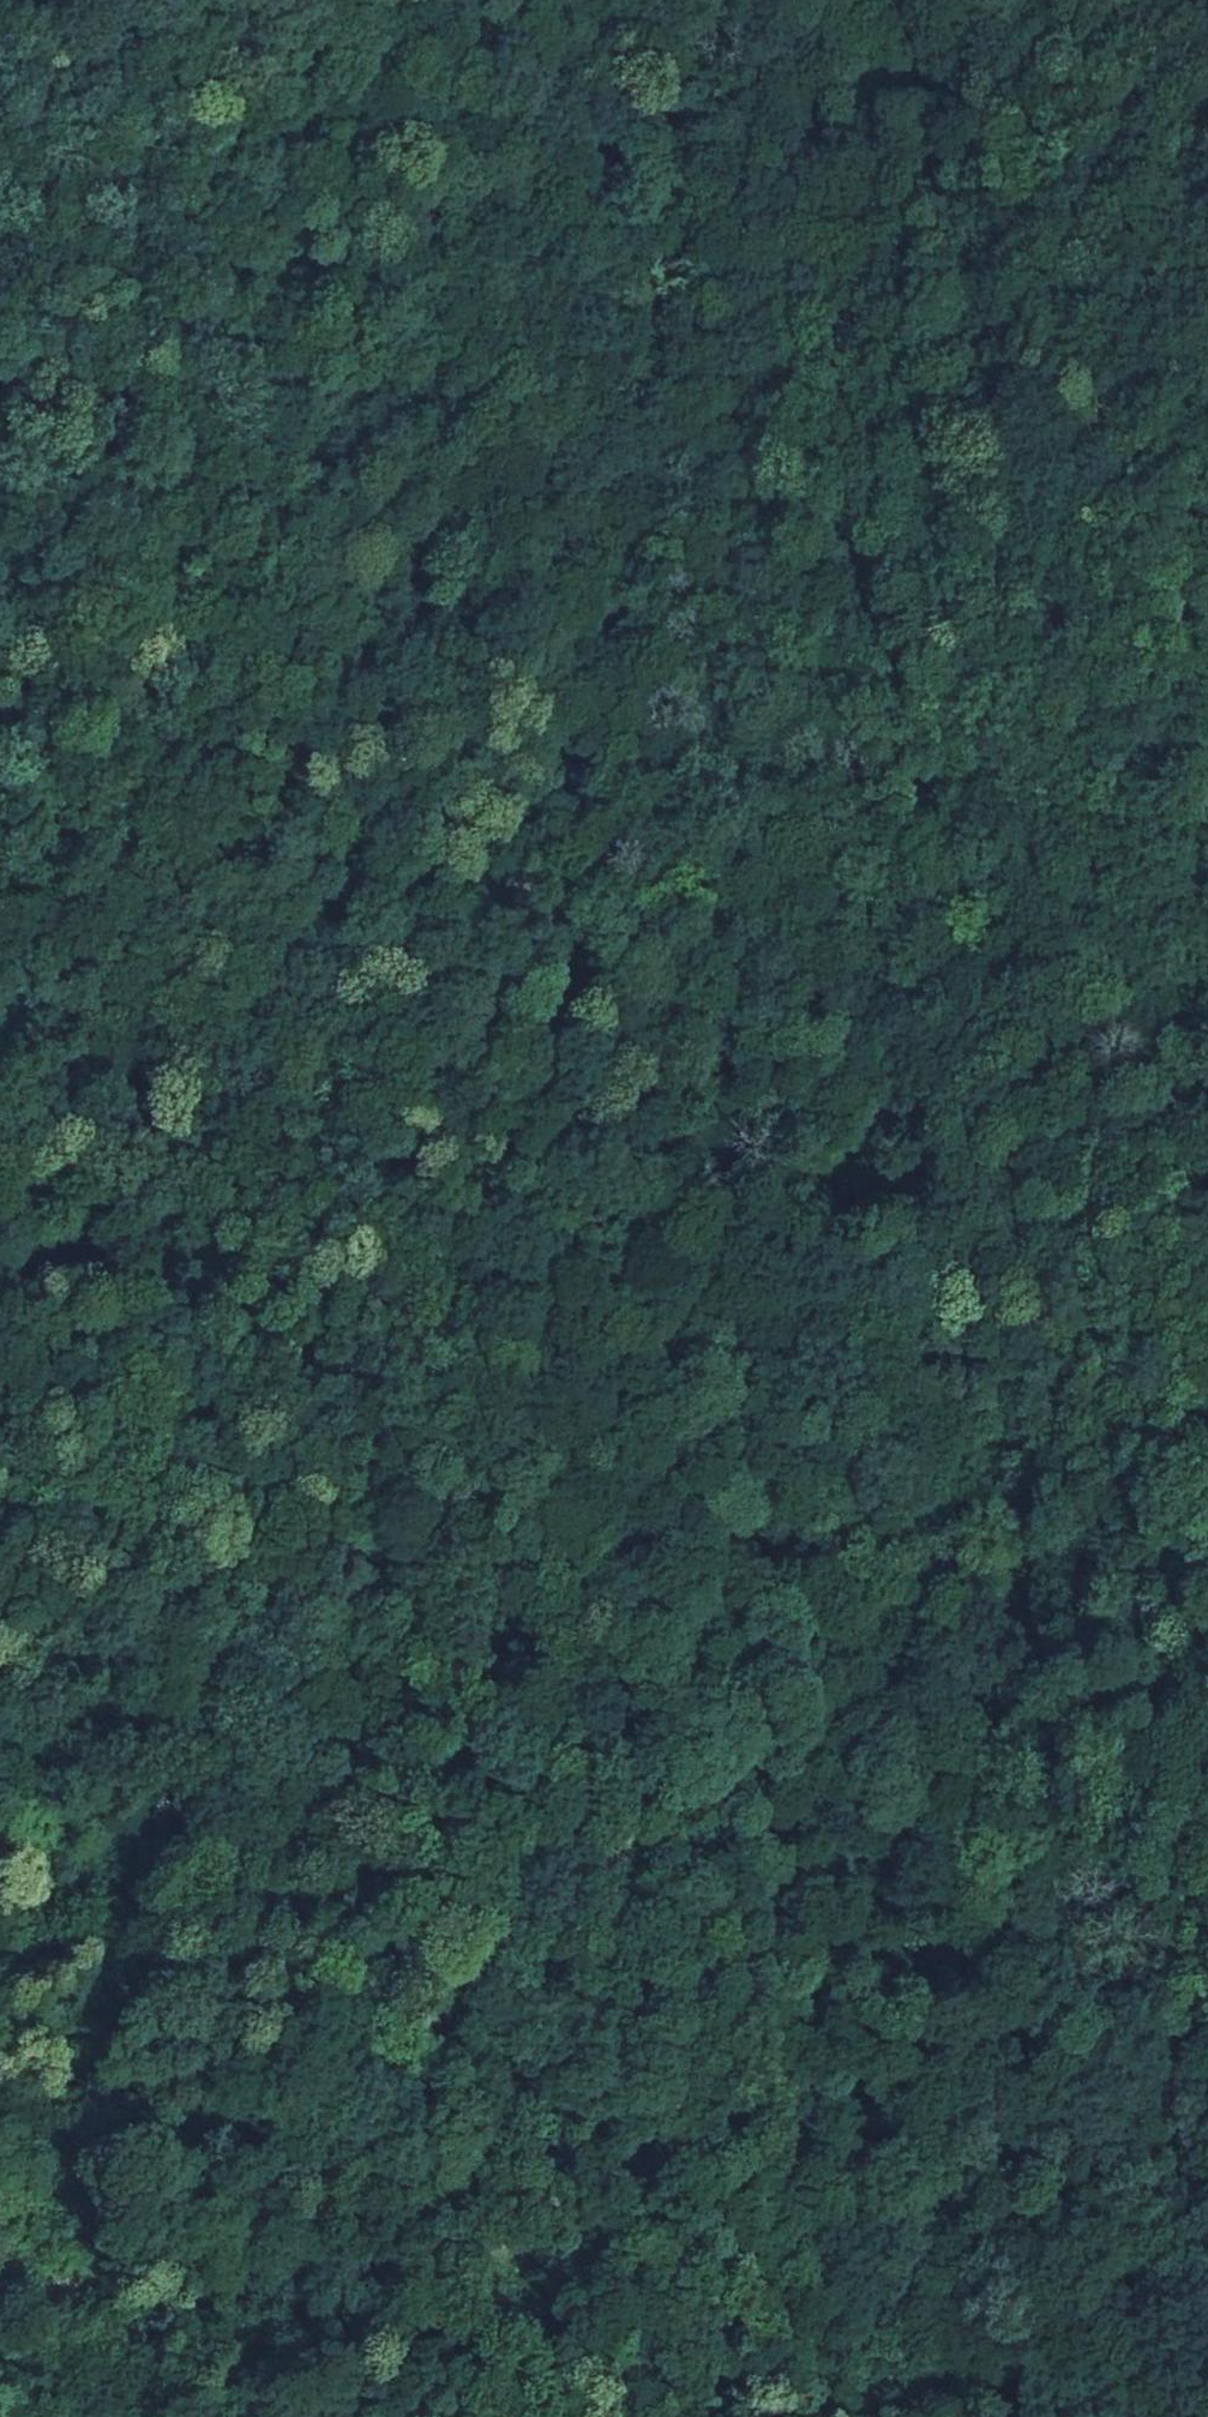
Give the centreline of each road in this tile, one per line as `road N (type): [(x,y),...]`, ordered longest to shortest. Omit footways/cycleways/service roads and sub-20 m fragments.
road 1 (track): [(1207,2083),(1176,2059),(1048,1890),(980,1674),(856,1163),(756,877)]
road 2 (track): [(797,0),(778,115),(782,304),(801,390),(752,606),(738,815),(756,877)]
road 3 (track): [(1207,1007),(1009,967),(756,877)]

